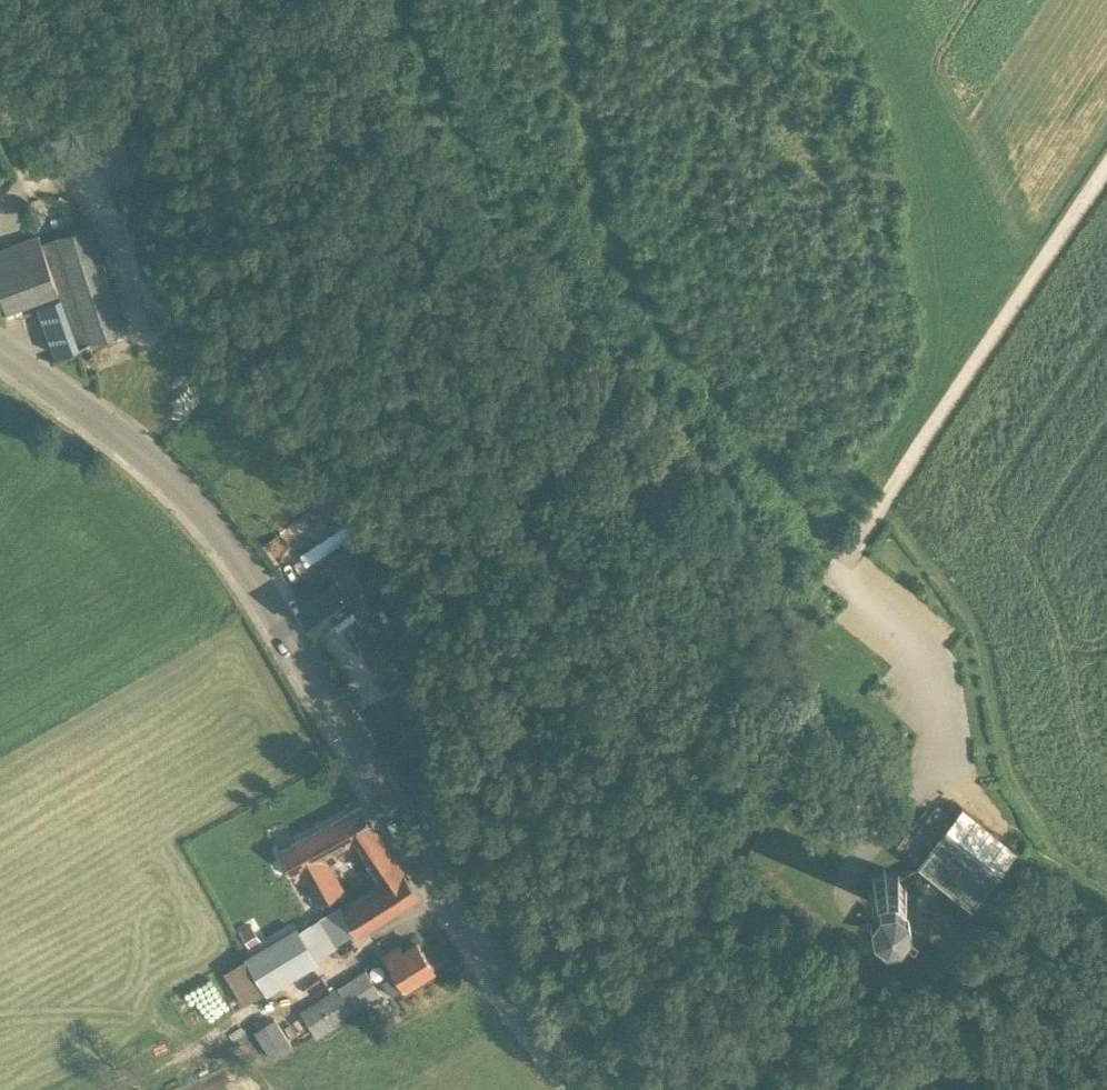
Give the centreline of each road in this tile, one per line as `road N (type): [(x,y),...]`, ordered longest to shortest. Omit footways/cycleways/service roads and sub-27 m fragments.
road 1 (tertiary): [(589,1089),(499,977),(215,525),(165,466),(0,349)]
road 2 (track): [(1106,170),(835,566),(928,759)]
road 3 (track): [(928,759),(847,886),(850,906),(882,936),(920,934)]

